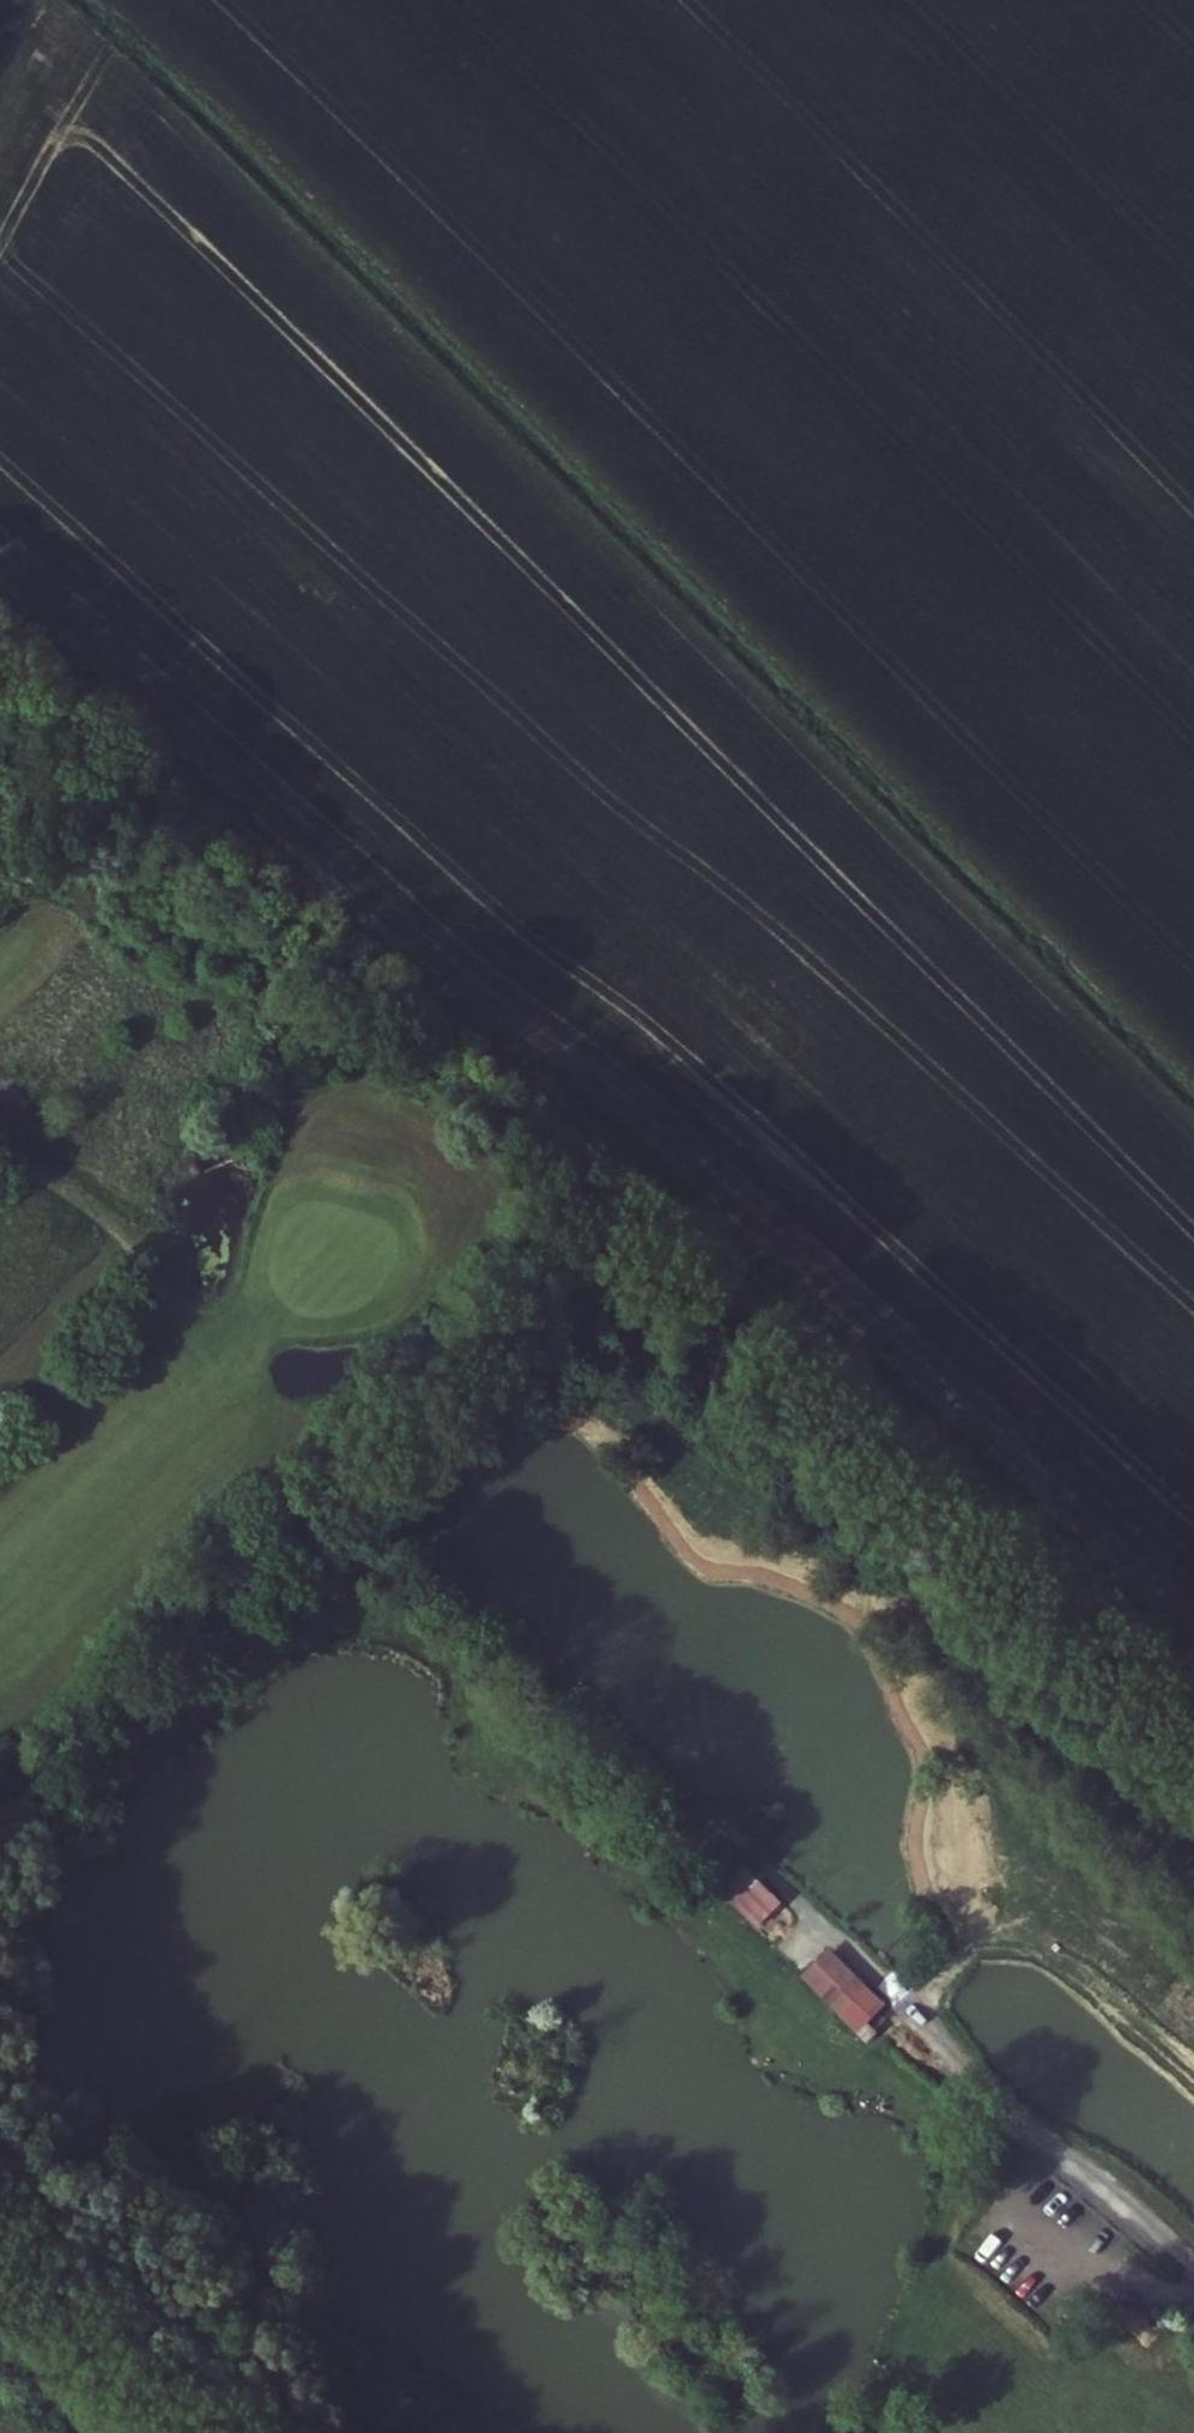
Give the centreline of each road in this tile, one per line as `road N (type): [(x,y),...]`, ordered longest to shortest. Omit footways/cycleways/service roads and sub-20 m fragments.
road 1 (track): [(1193,1665),(0,604)]

